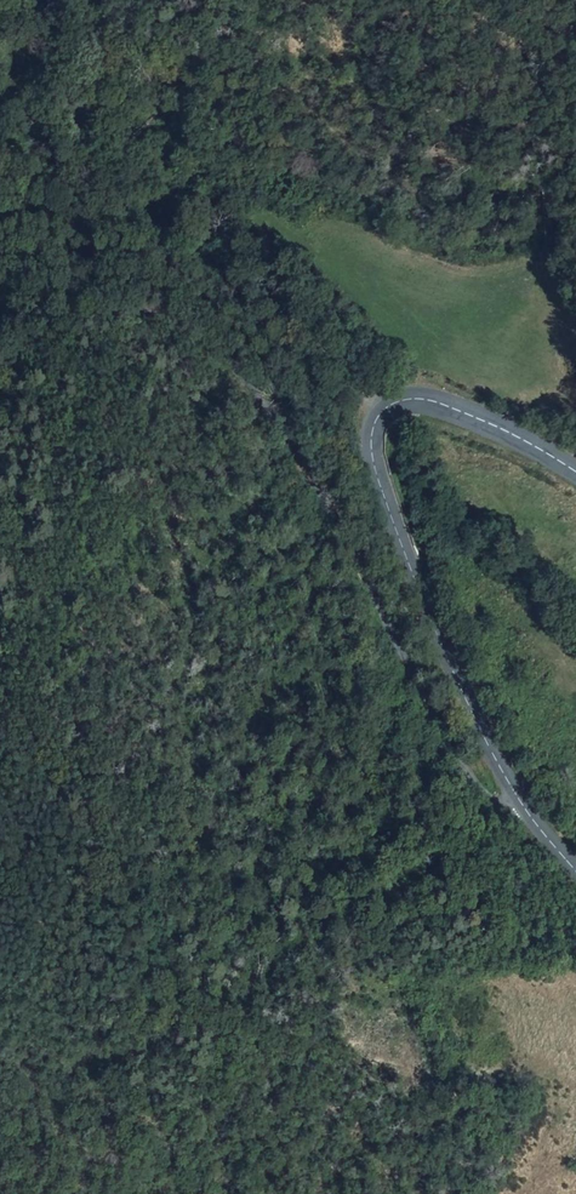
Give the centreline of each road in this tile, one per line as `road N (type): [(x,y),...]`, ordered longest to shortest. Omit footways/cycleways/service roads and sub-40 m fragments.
road 1 (unclassified): [(0,344),(70,317),(135,314),(196,326),(252,376),(299,438),(468,766),(511,788)]
road 2 (secondary): [(575,473),(443,404),(409,399),(374,427),(372,458),(399,536),(511,788)]

